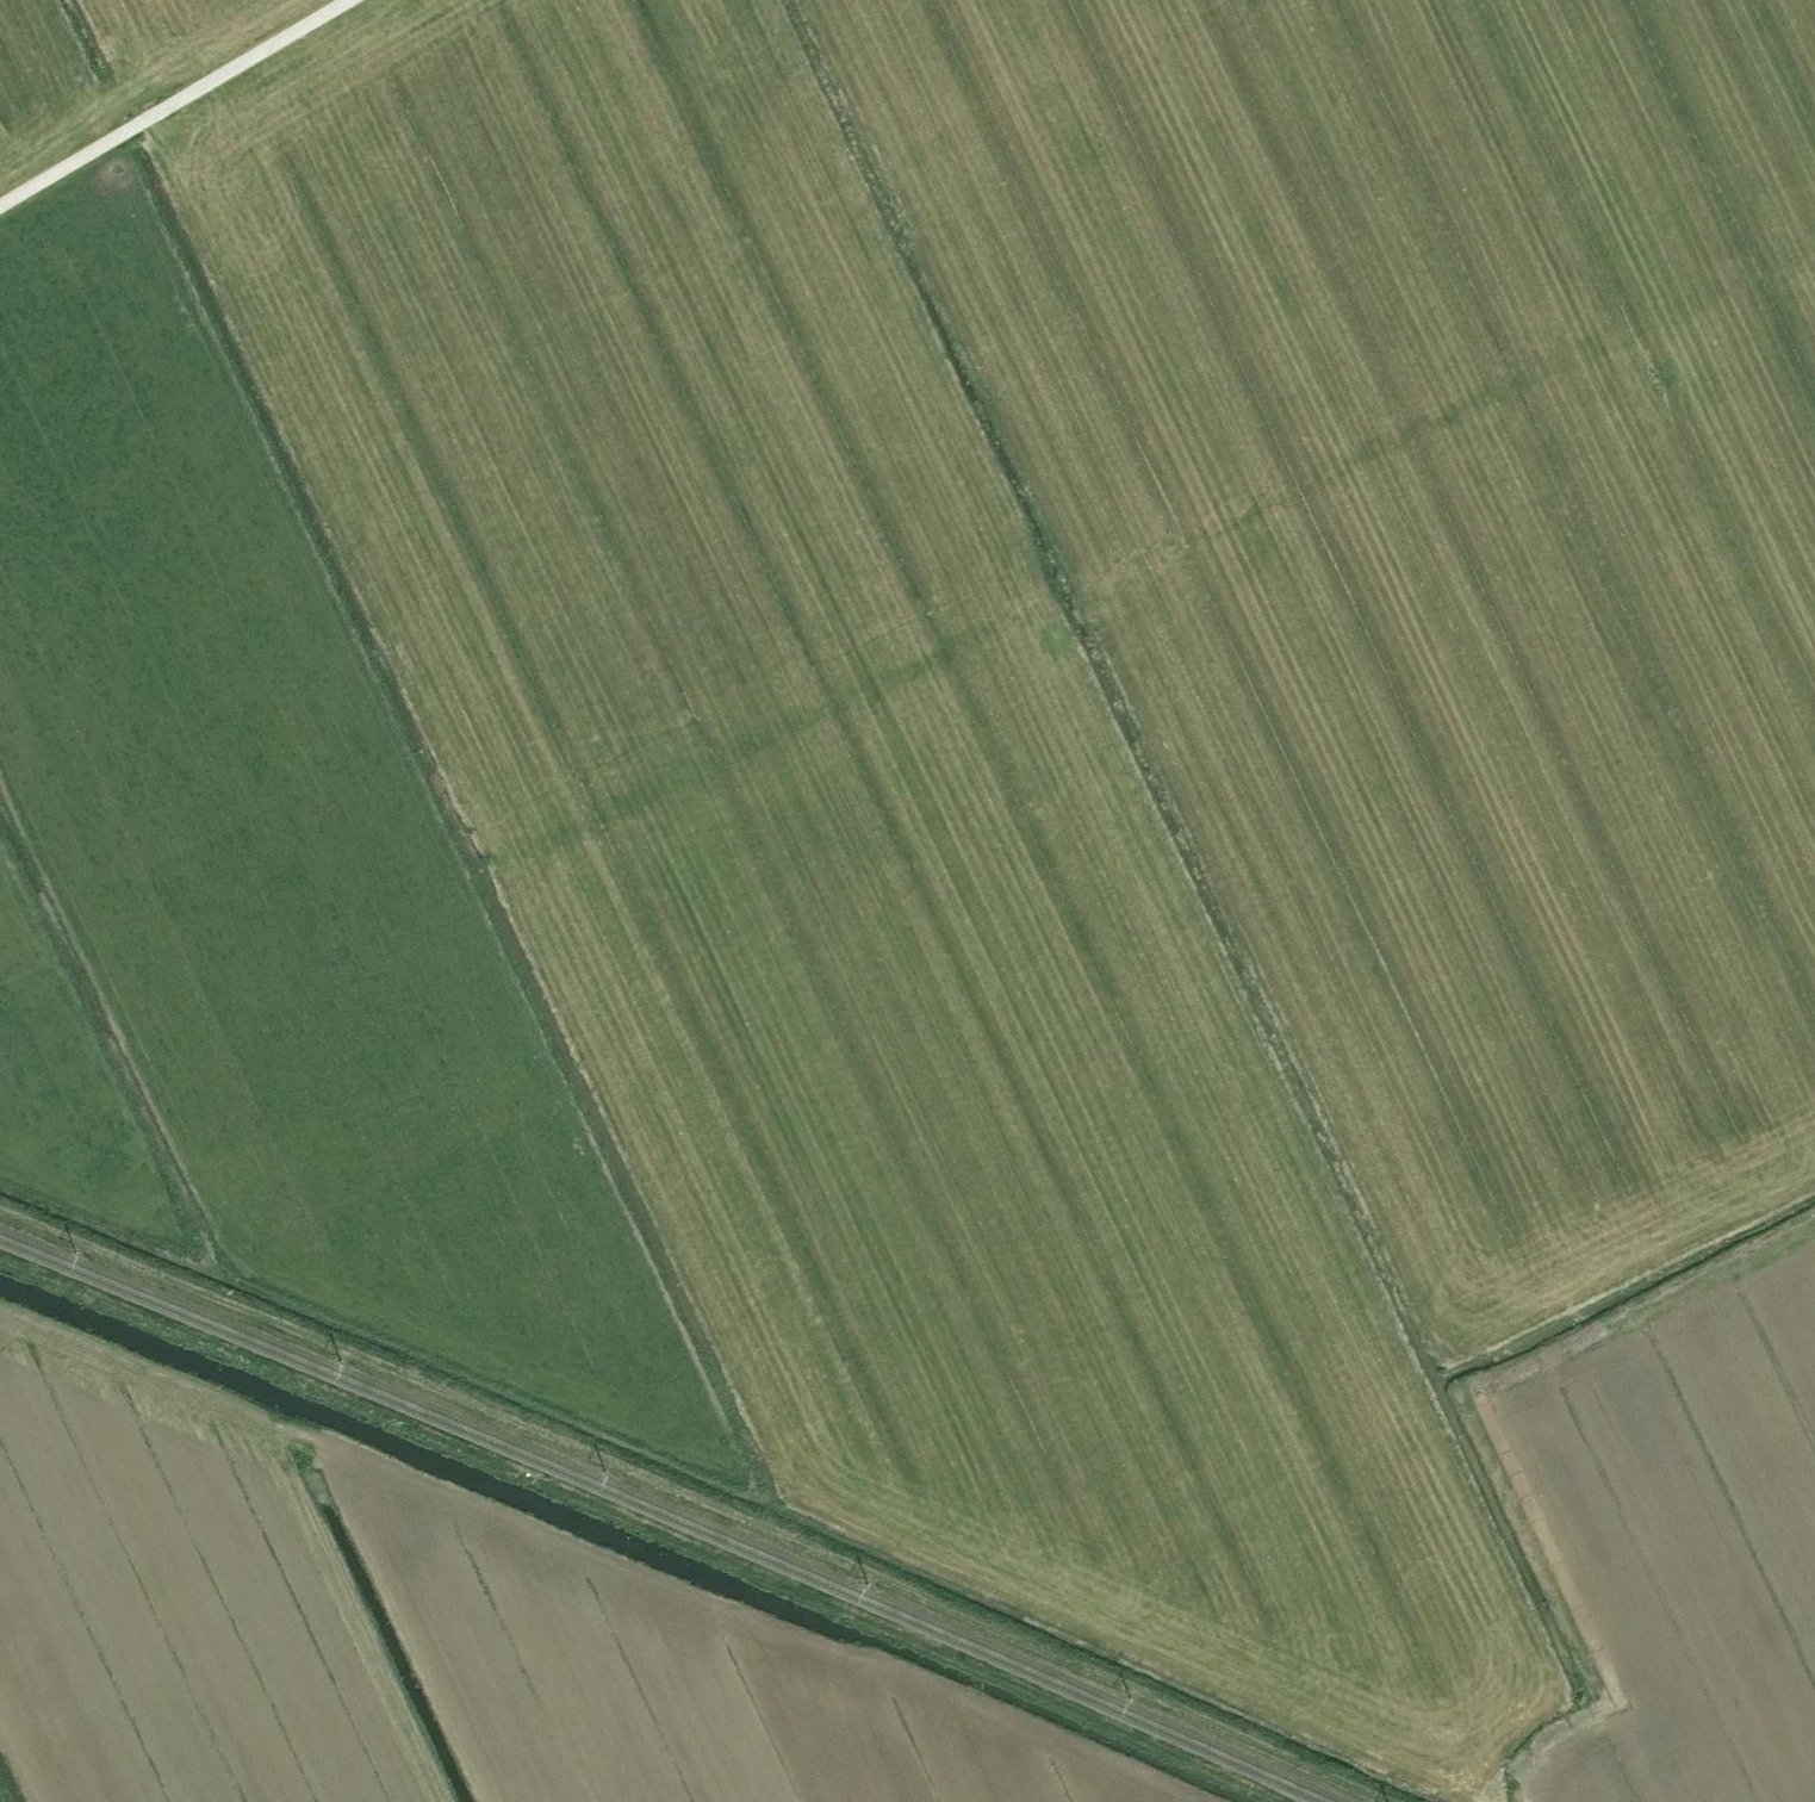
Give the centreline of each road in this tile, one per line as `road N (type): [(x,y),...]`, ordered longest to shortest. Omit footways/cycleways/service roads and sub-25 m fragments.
road 1 (track): [(1524,1774),(1537,1747),(1615,1706),(1618,1693),(1488,1412),(1514,1379),(1814,1227)]

